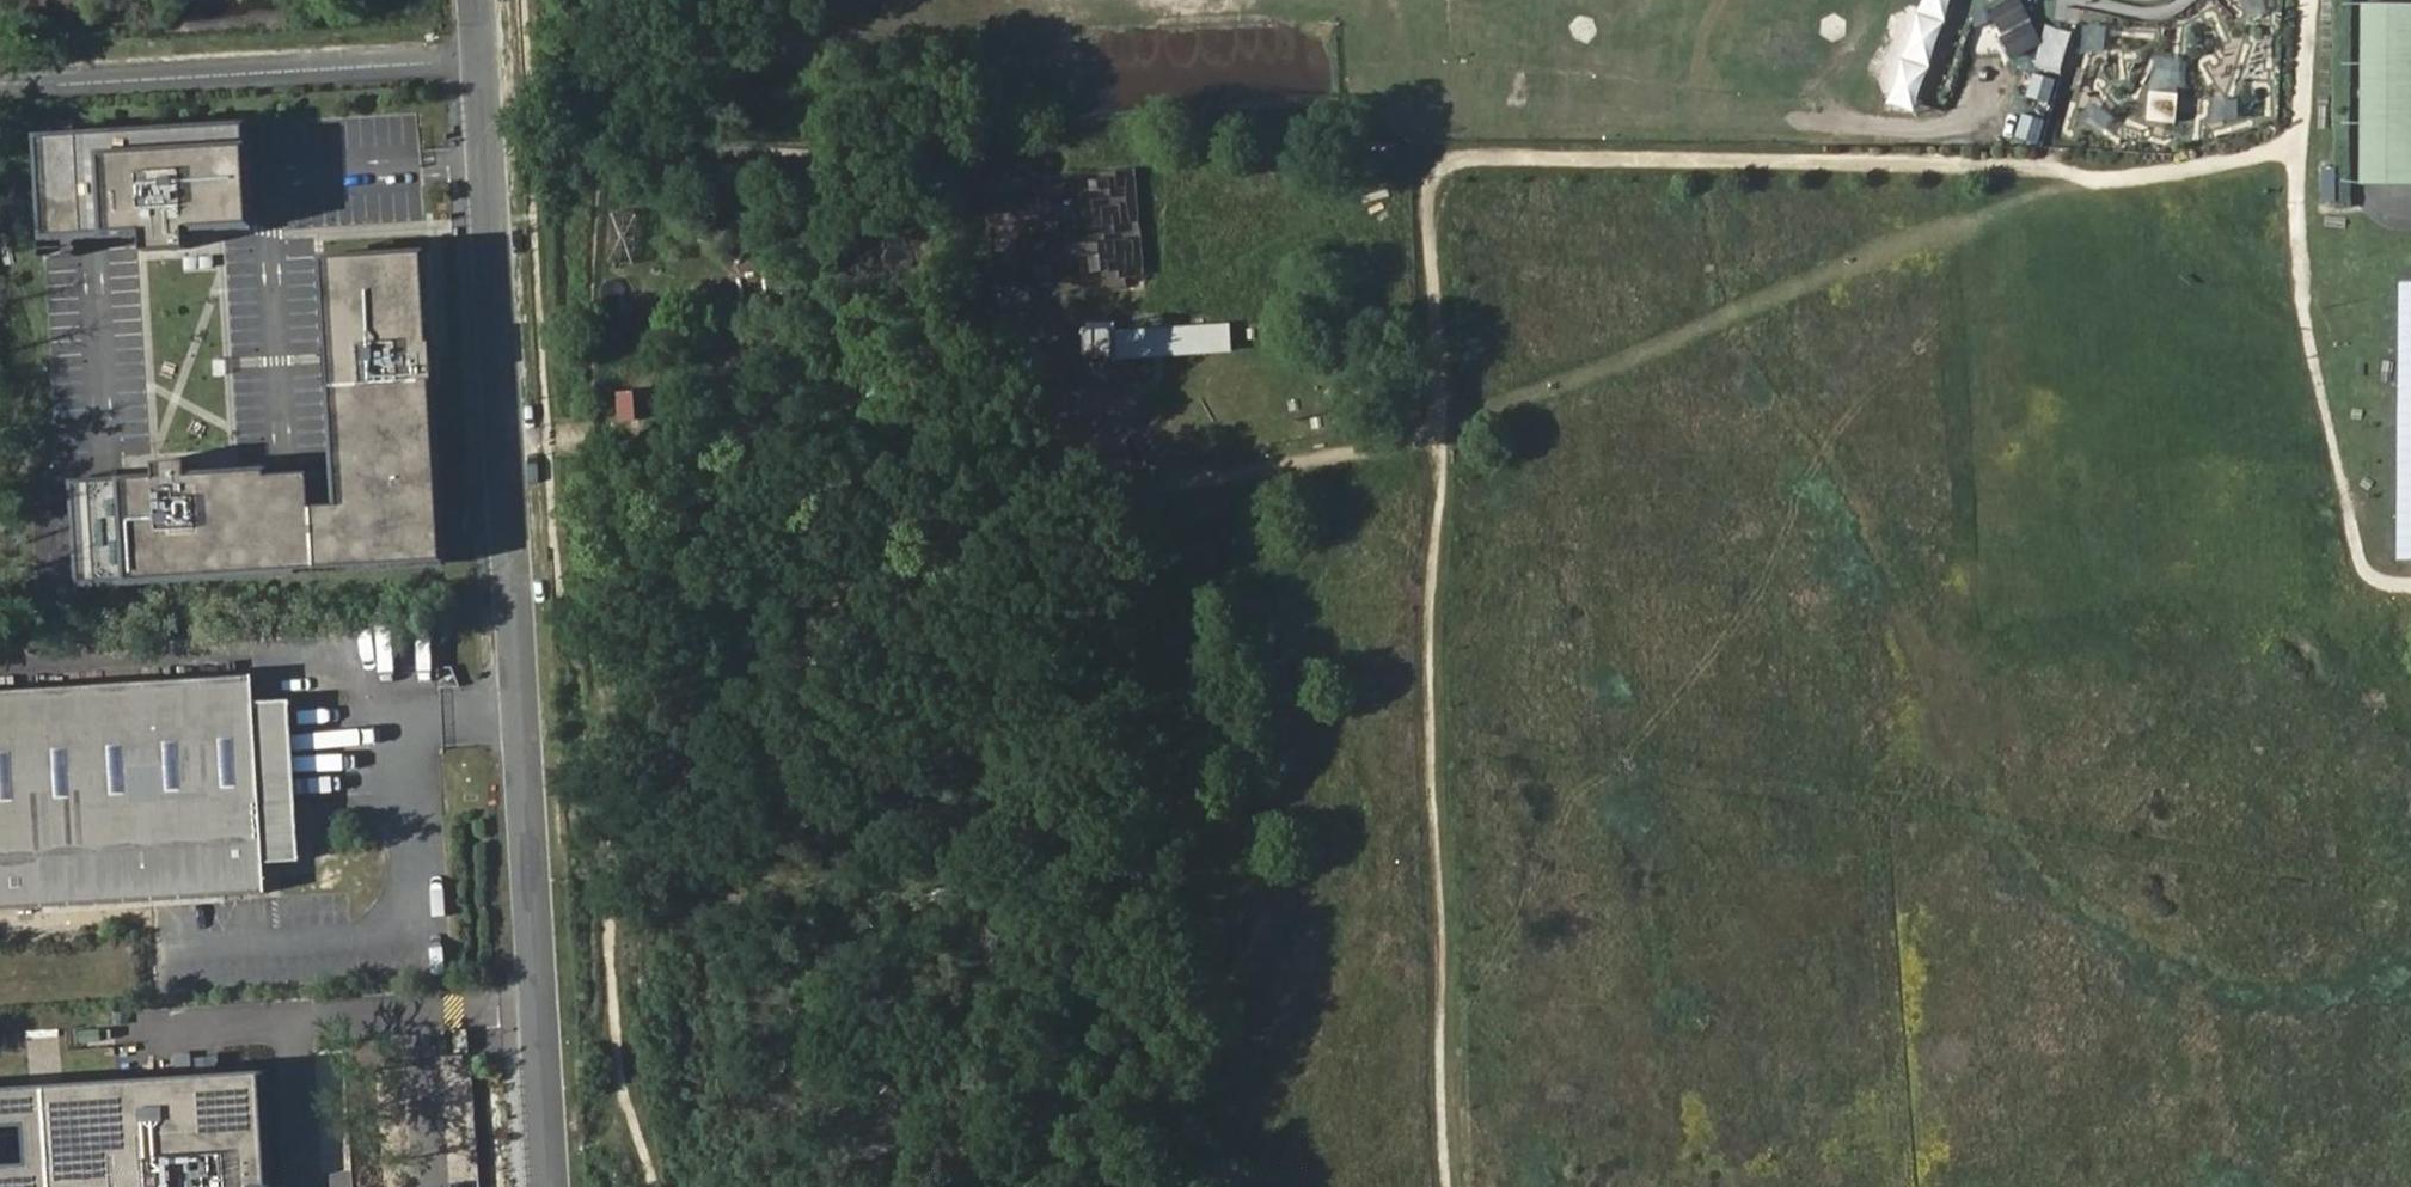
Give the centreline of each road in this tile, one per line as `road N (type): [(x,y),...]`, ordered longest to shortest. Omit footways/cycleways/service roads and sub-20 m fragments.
road 1 (unclassified): [(479,0),(549,1186)]

